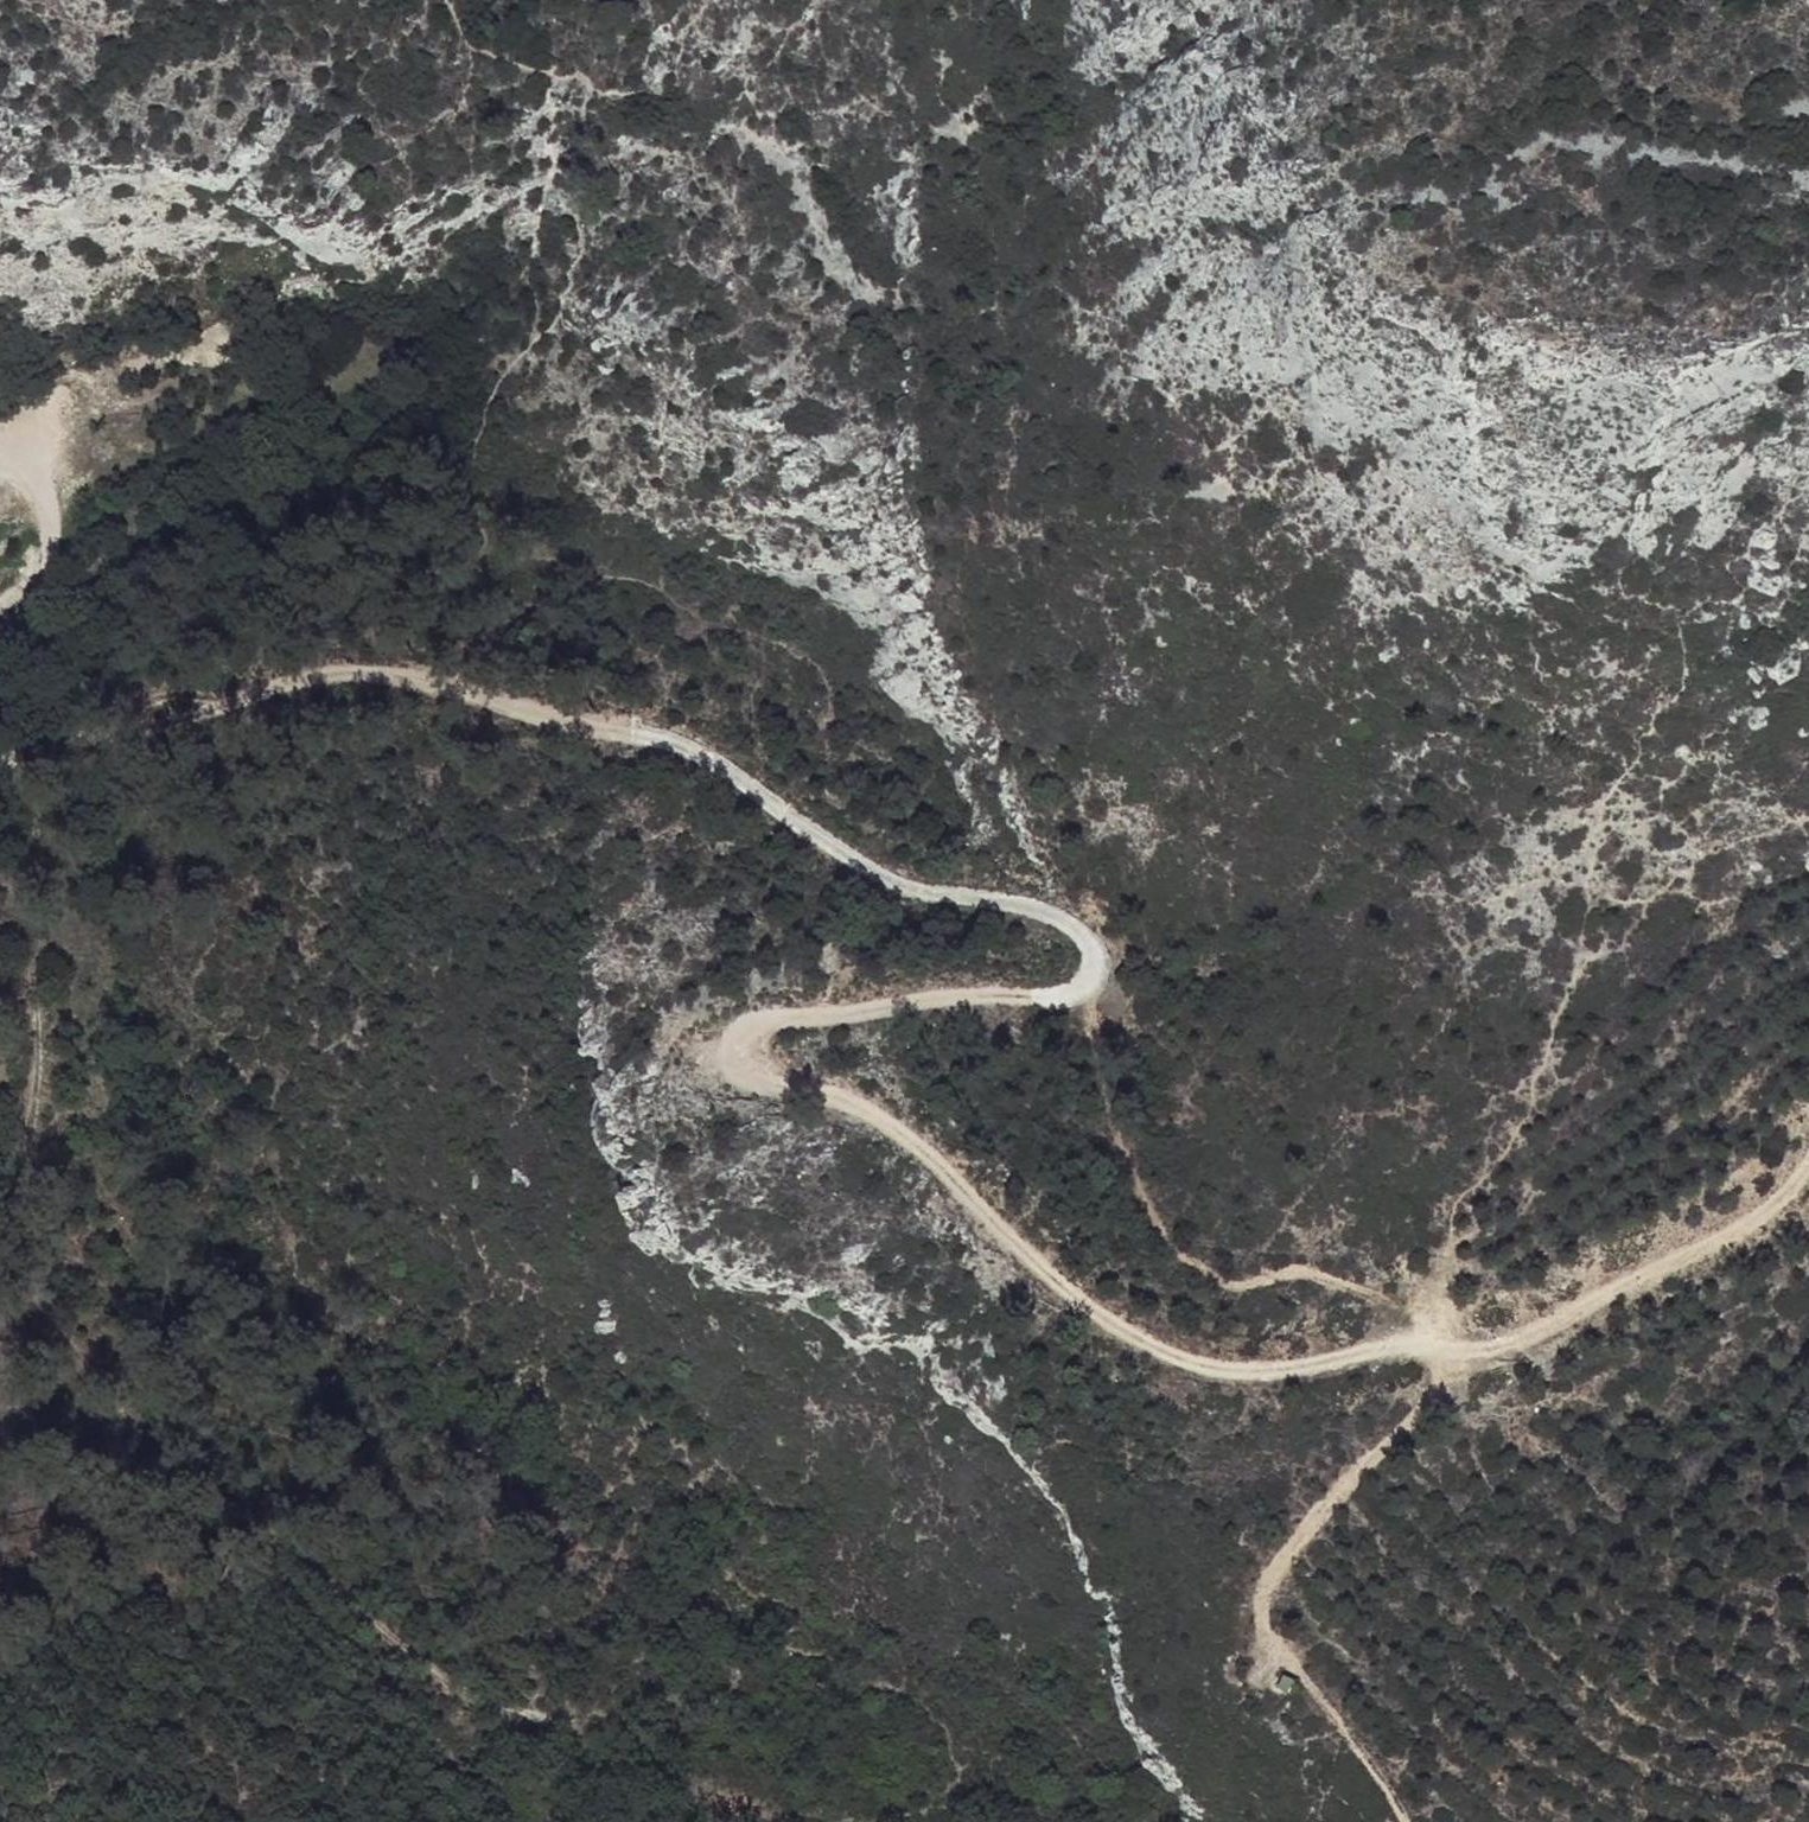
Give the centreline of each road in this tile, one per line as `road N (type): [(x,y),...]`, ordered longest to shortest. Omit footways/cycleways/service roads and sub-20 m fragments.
road 1 (track): [(1808,1157),(1785,1192),(1622,1295),(1480,1352),(1406,1345),(1290,1366),(1190,1360),(1095,1310),(916,1147),(838,1099),(762,1086),(743,1068),(739,1046),(783,1019),(1083,983),(1094,961),(1066,919),(940,893),(827,845),(717,762),(616,720),(305,673),(176,712)]
road 2 (track): [(1450,1354),(1445,1373),(1413,1412),(1290,1527),(1266,1604),(1270,1636),(1287,1662)]
road 3 (track): [(176,712),(0,762)]

